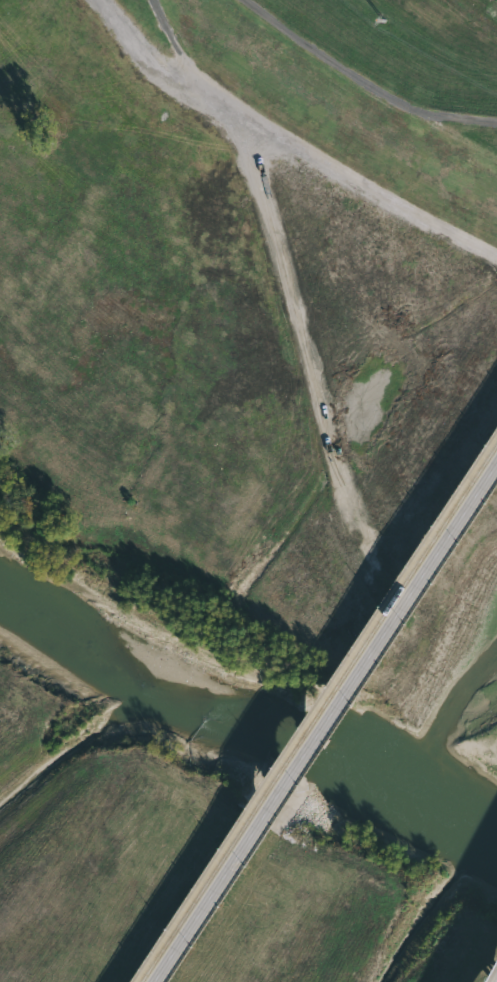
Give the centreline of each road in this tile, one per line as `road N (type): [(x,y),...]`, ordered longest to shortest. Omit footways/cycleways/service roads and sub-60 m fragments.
road 1 (secondary): [(496,458),(153,981)]
road 2 (track): [(349,513),(258,152),(269,129),(194,74),(151,0)]
road 3 (track): [(104,0),(135,33),(269,129),(403,213),(496,258)]
road 4 (track): [(423,117),(244,0)]

